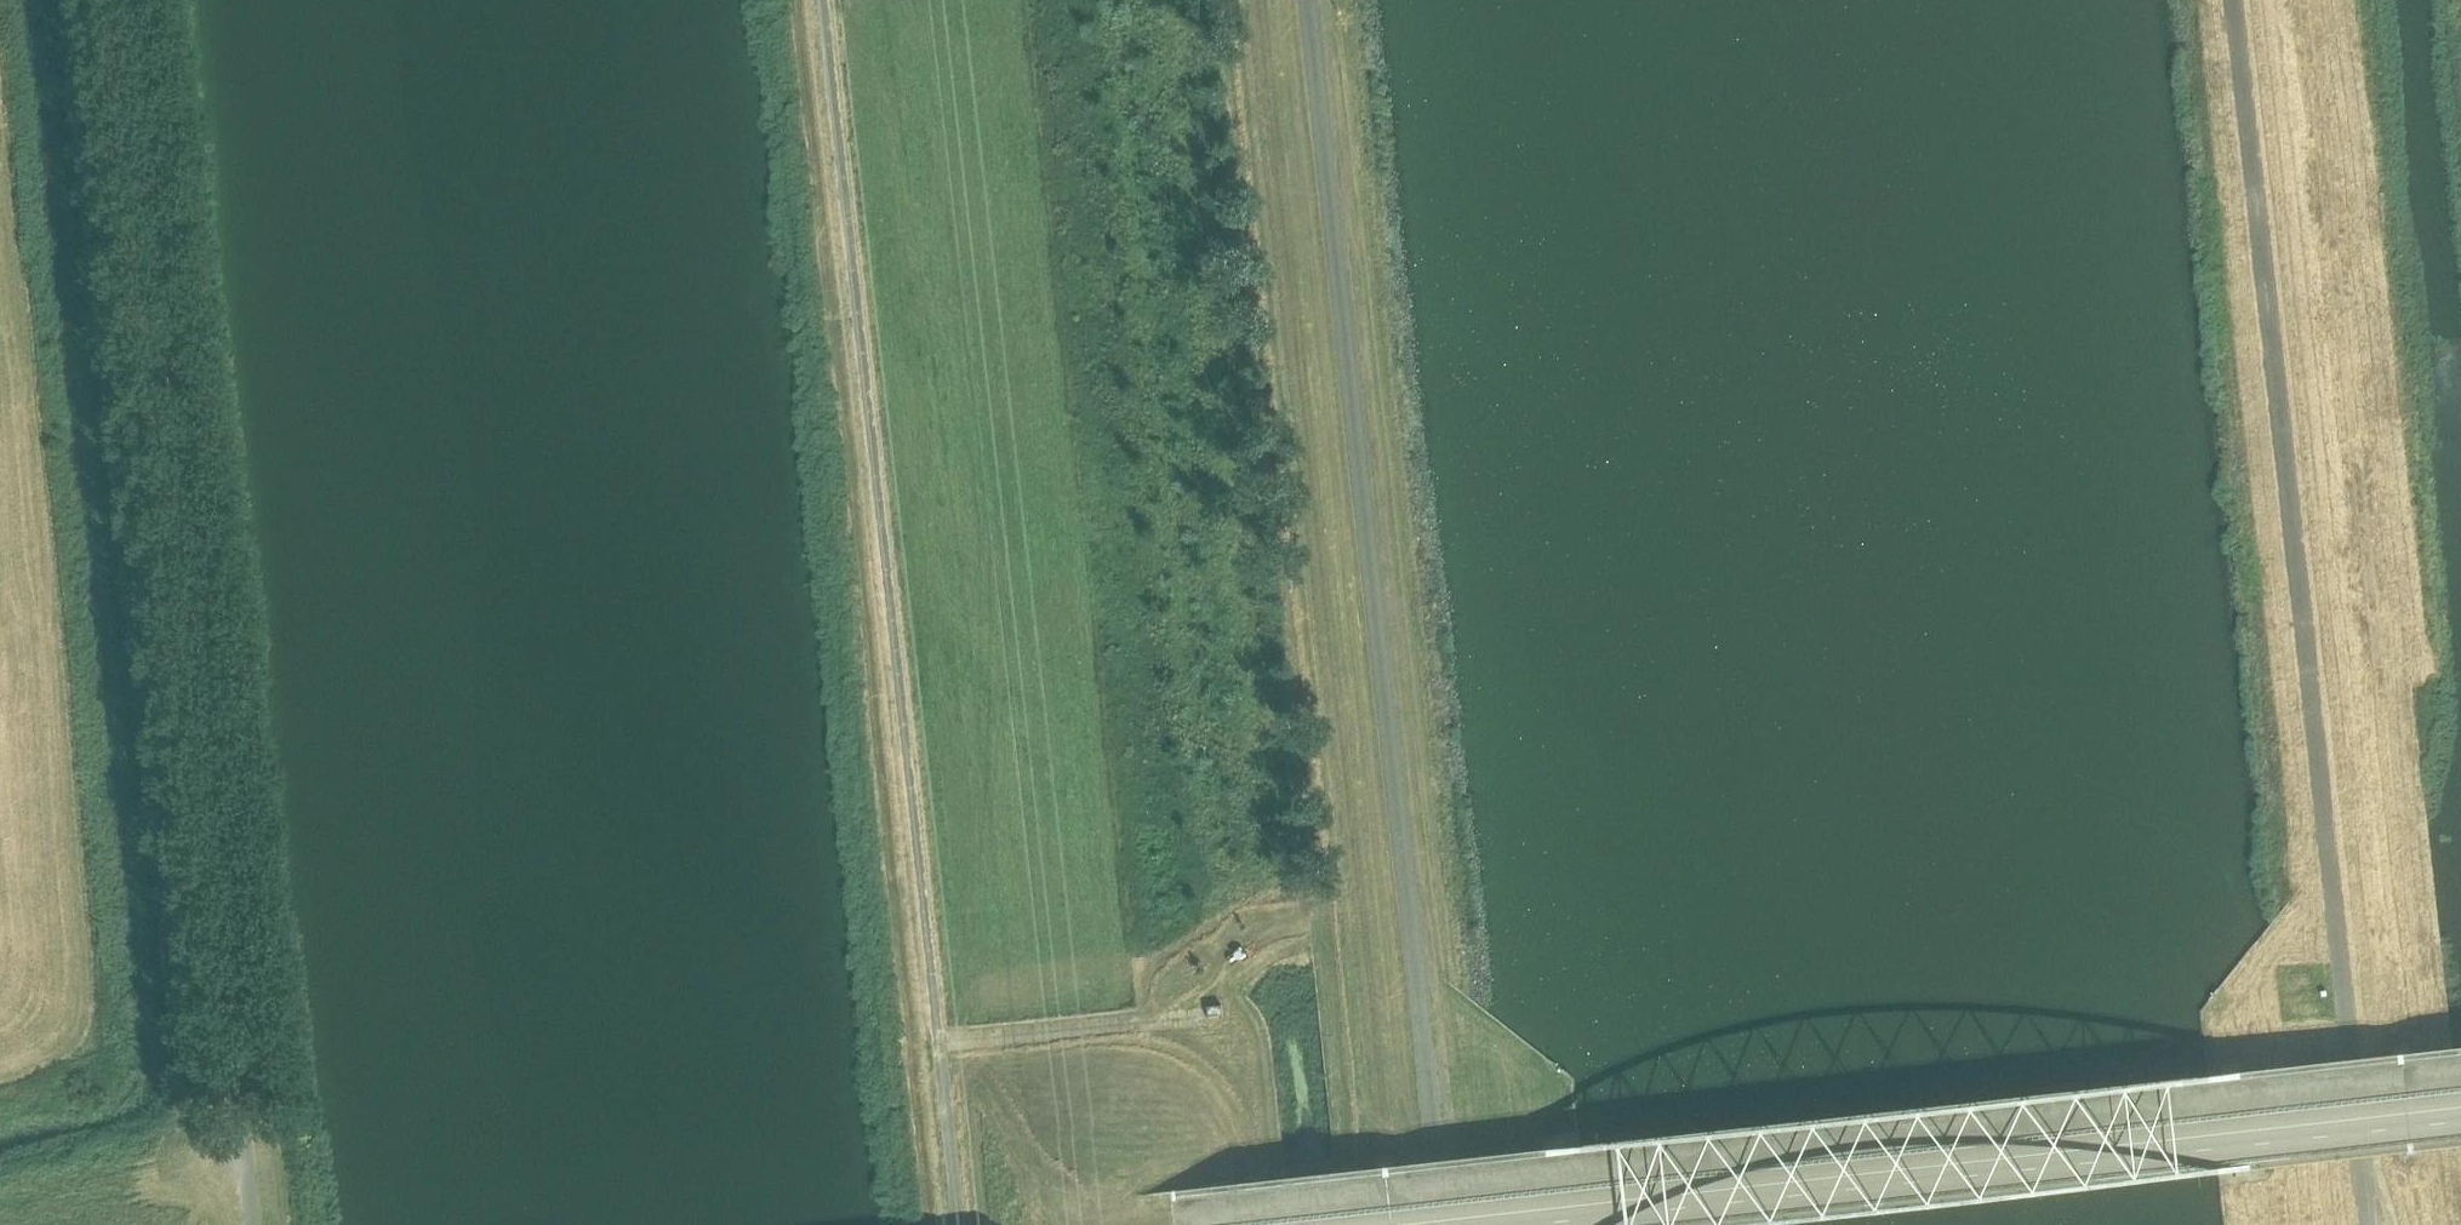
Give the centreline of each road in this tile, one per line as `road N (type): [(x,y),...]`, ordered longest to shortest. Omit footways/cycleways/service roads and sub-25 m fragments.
road 1 (unclassified): [(2369,1224),(2233,0)]
road 2 (unclassified): [(957,1224),(823,0)]
road 3 (unclassified): [(259,1224),(125,0)]
road 4 (tertiary): [(1505,1224),(2460,1119)]

